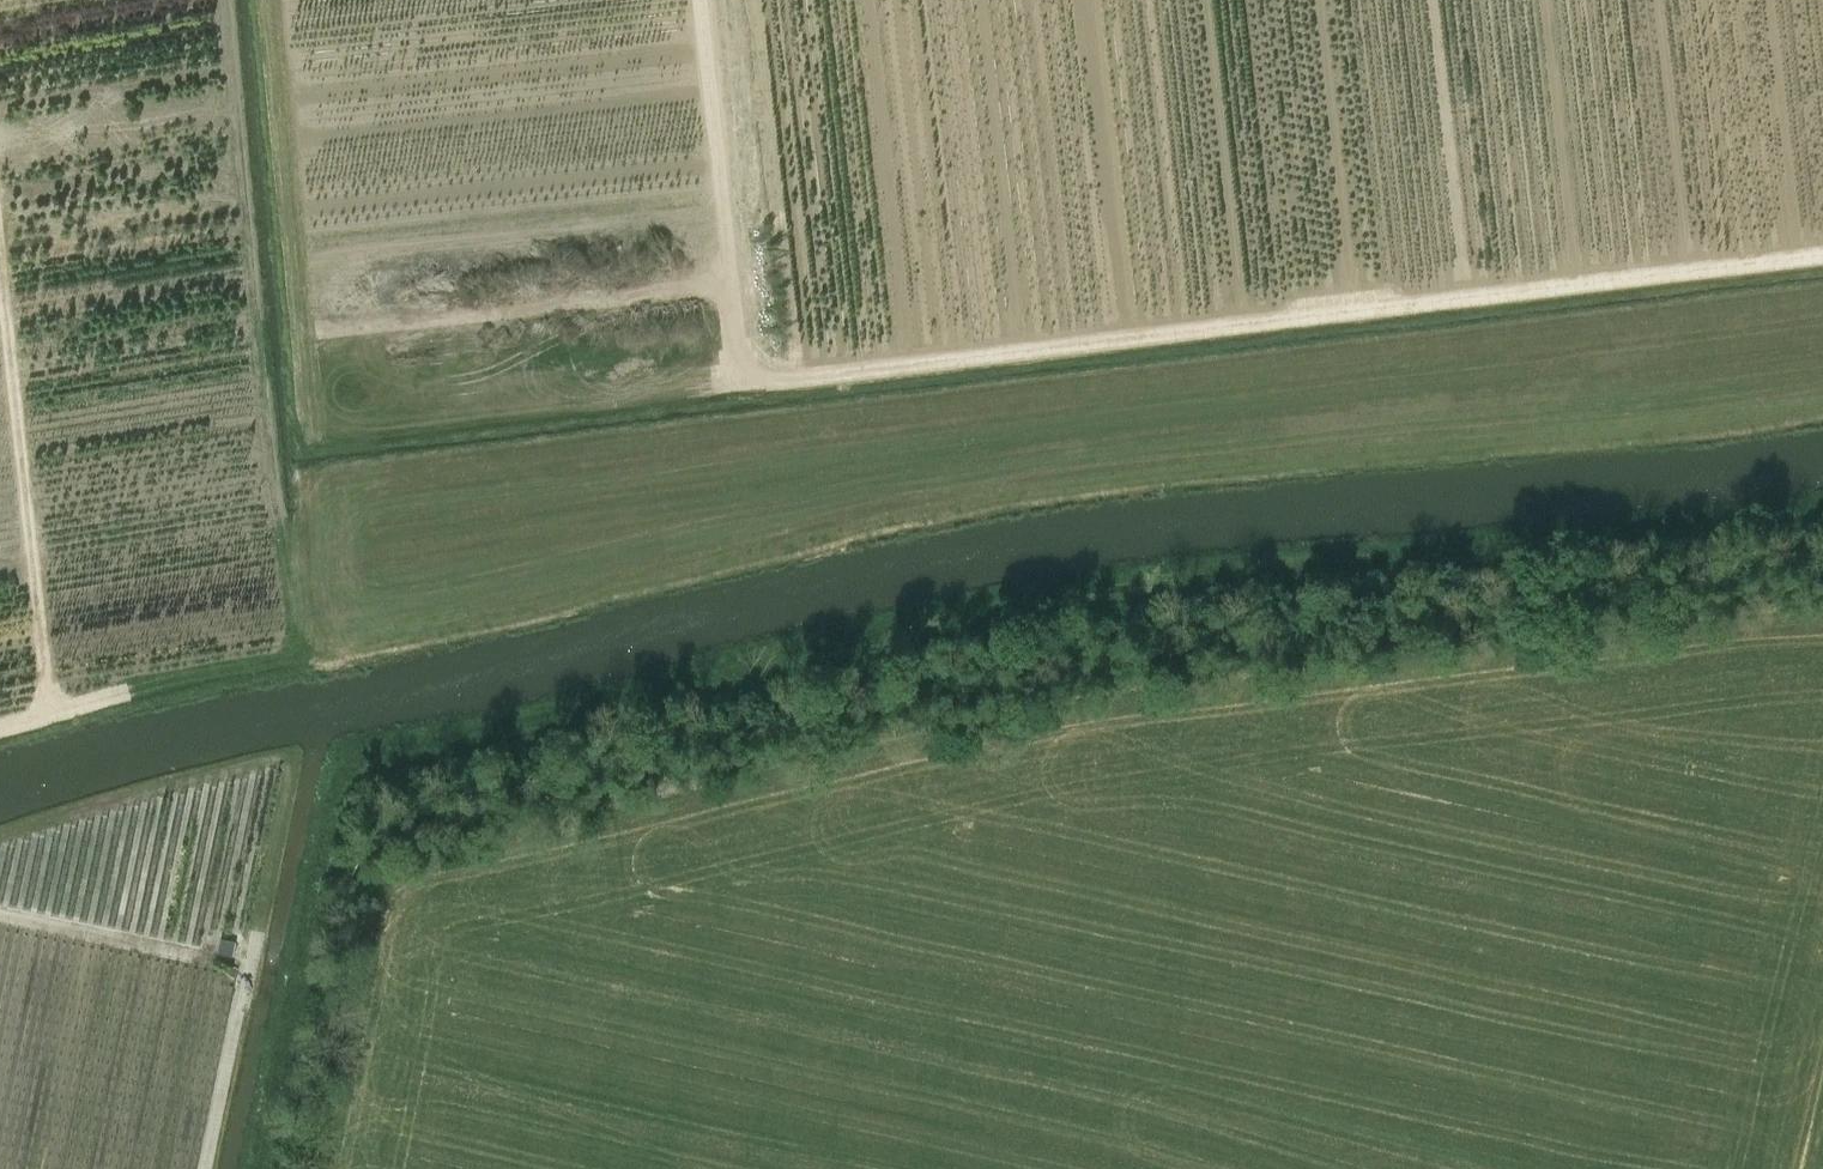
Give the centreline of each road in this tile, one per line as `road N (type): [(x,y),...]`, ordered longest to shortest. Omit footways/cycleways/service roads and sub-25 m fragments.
road 1 (track): [(698,0),(740,375)]

